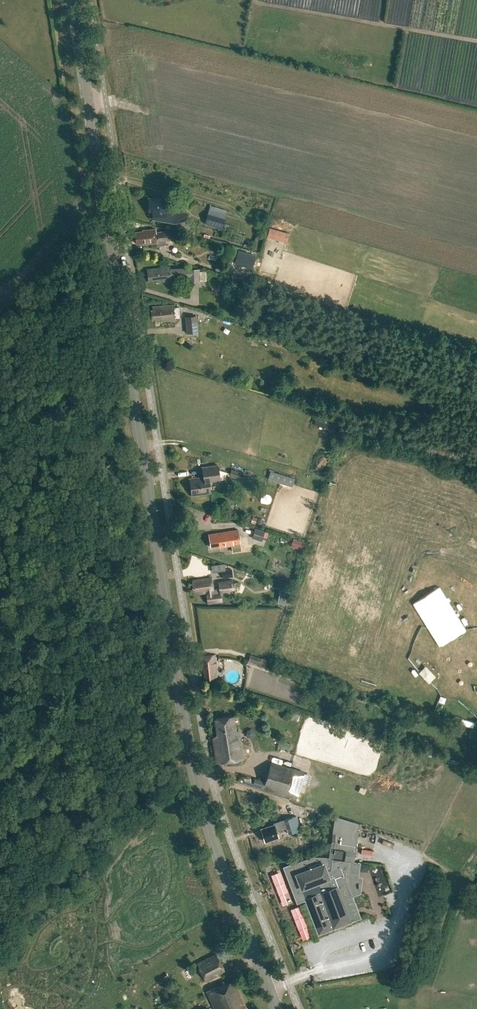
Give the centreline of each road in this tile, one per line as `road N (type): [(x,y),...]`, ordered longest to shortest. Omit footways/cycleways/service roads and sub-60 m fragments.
road 1 (tertiary): [(276,1008),(194,777),(71,0)]
road 2 (track): [(0,628),(146,480)]

